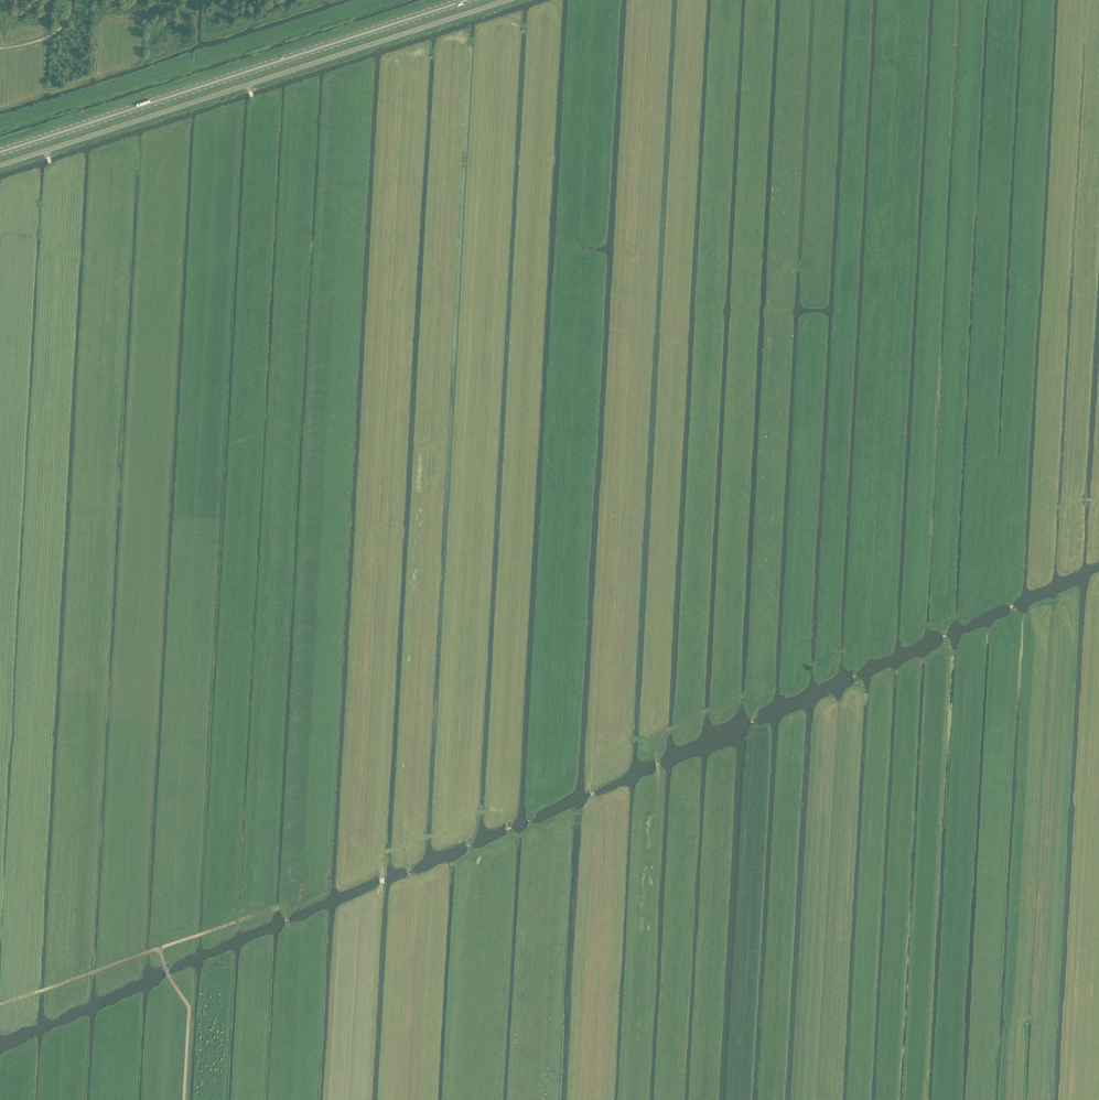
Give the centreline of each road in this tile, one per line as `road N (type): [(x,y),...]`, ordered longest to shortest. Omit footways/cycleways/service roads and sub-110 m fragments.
road 1 (unclassified): [(509,0),(0,165)]
road 2 (primary): [(0,152),(466,0)]
road 3 (track): [(0,1005),(246,917)]
road 4 (track): [(157,949),(189,1007),(183,1099)]

